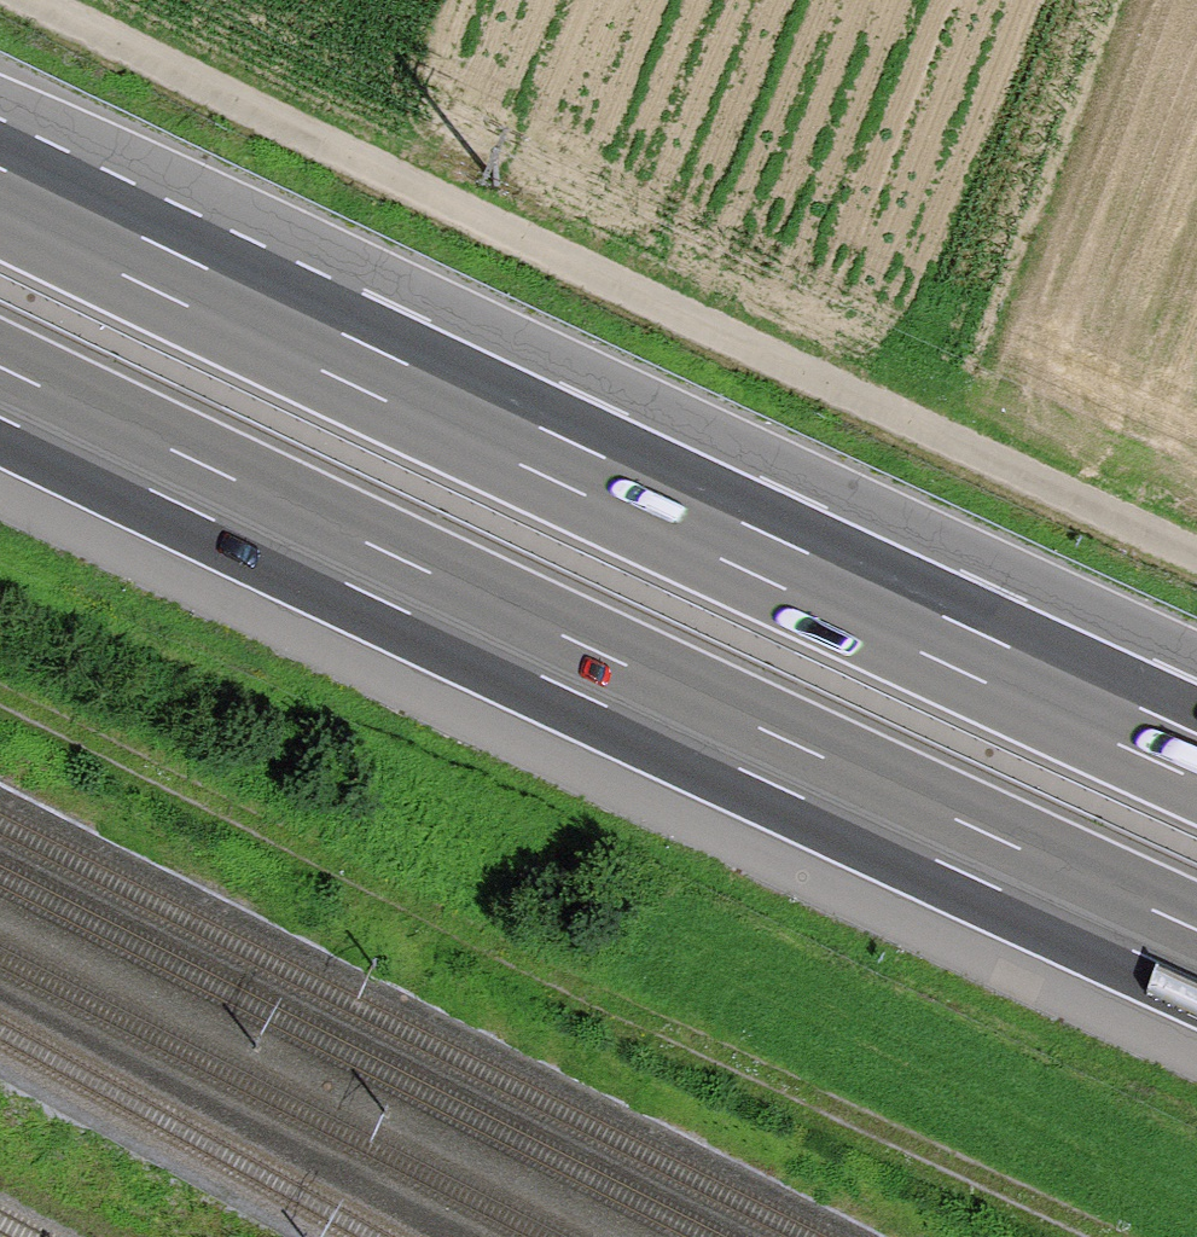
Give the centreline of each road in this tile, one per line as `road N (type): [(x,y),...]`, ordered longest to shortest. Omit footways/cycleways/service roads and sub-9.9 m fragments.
road 1 (motorway): [(1196,755),(0,190)]
road 2 (motorway): [(0,392),(1196,955)]
road 3 (track): [(1196,554),(33,0)]
road 4 (track): [(1107,1236),(521,961),(0,695)]

